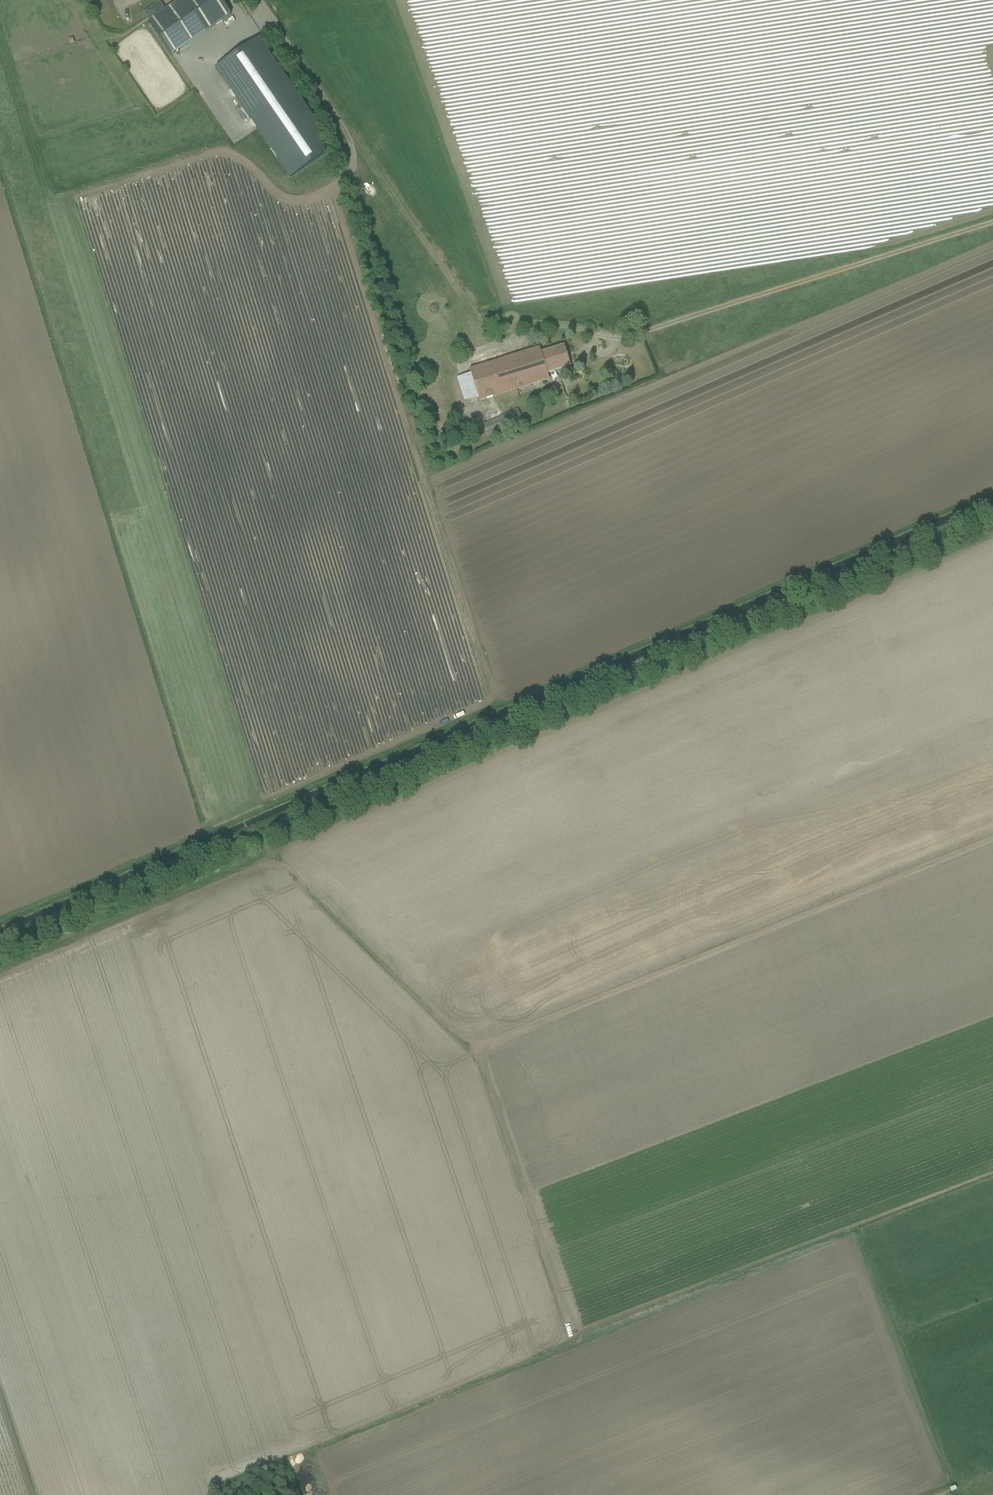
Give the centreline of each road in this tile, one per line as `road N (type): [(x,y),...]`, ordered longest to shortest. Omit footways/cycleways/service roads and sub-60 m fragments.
road 1 (track): [(480,314),(259,0)]
road 2 (track): [(635,335),(992,223)]

